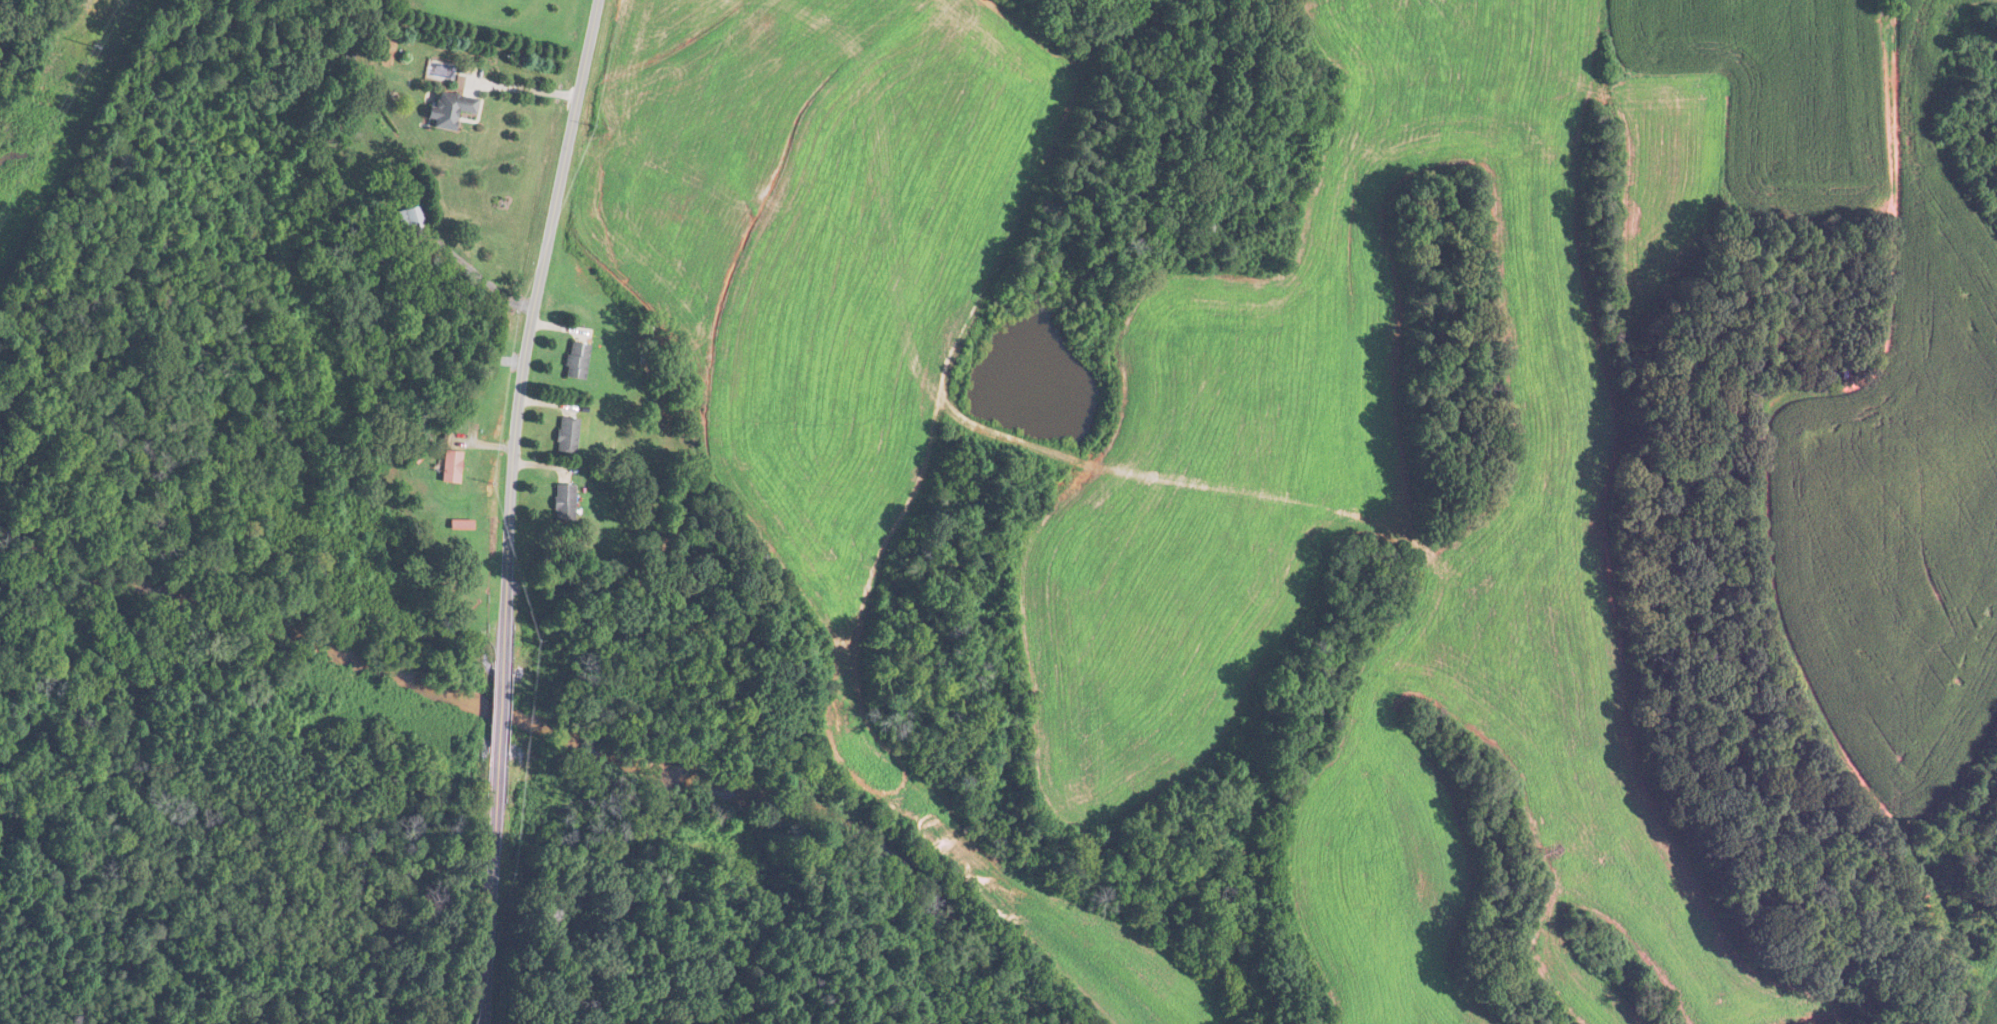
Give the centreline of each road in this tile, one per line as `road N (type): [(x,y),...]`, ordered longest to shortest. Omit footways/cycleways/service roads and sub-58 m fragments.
road 1 (residential): [(486,1023),(519,395),(594,0)]

